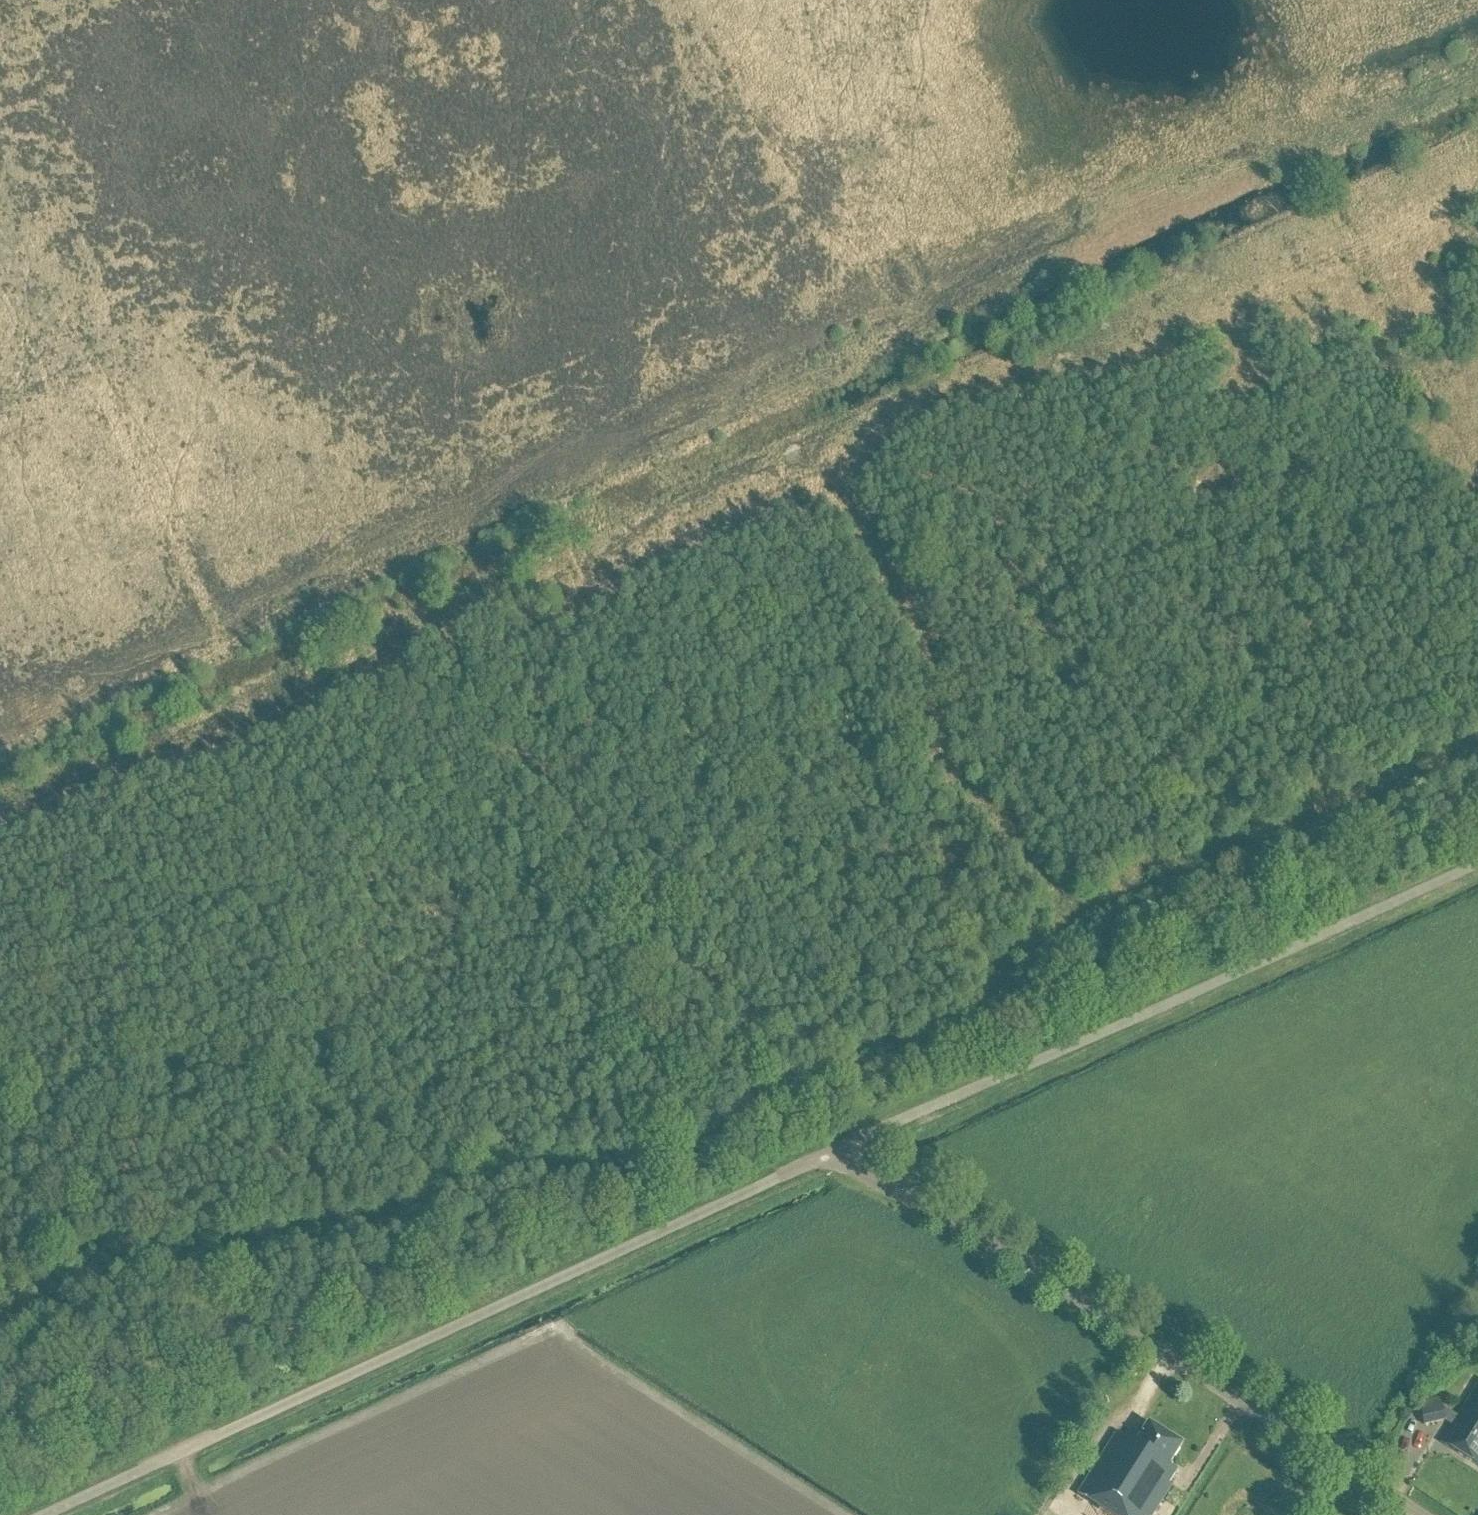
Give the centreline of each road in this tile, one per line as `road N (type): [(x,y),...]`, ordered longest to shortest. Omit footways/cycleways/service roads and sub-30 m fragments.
road 1 (unclassified): [(1414,1514),(834,1153)]

